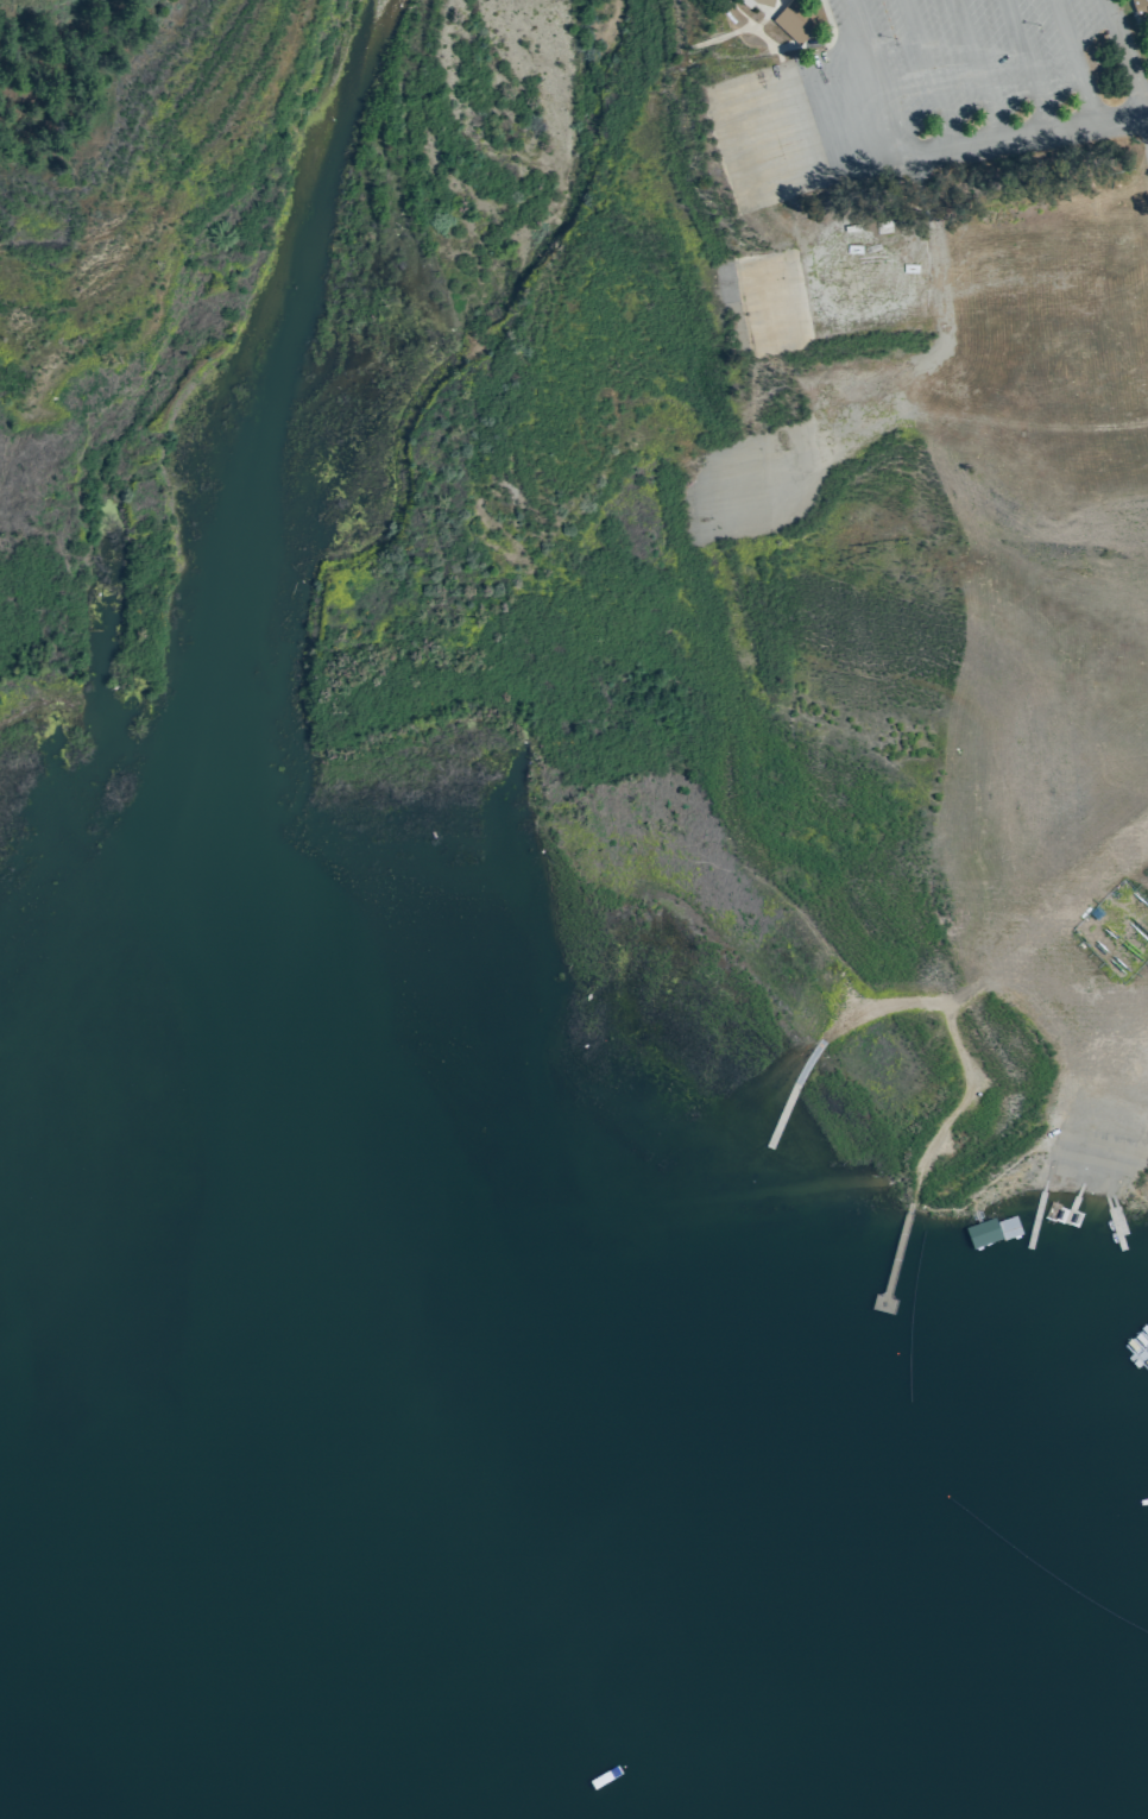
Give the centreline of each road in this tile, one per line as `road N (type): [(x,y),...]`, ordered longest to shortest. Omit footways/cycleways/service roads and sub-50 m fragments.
road 1 (residential): [(1147,834),(1095,874),(1015,957),(951,1003),(885,1001),(838,1027),(777,1078)]
road 2 (track): [(1147,424),(1065,429),(903,414),(840,434),(782,484)]
road 3 (track): [(913,157),(935,234),(944,336),(840,434)]
road 4 (track): [(803,301),(863,283),(935,234)]

